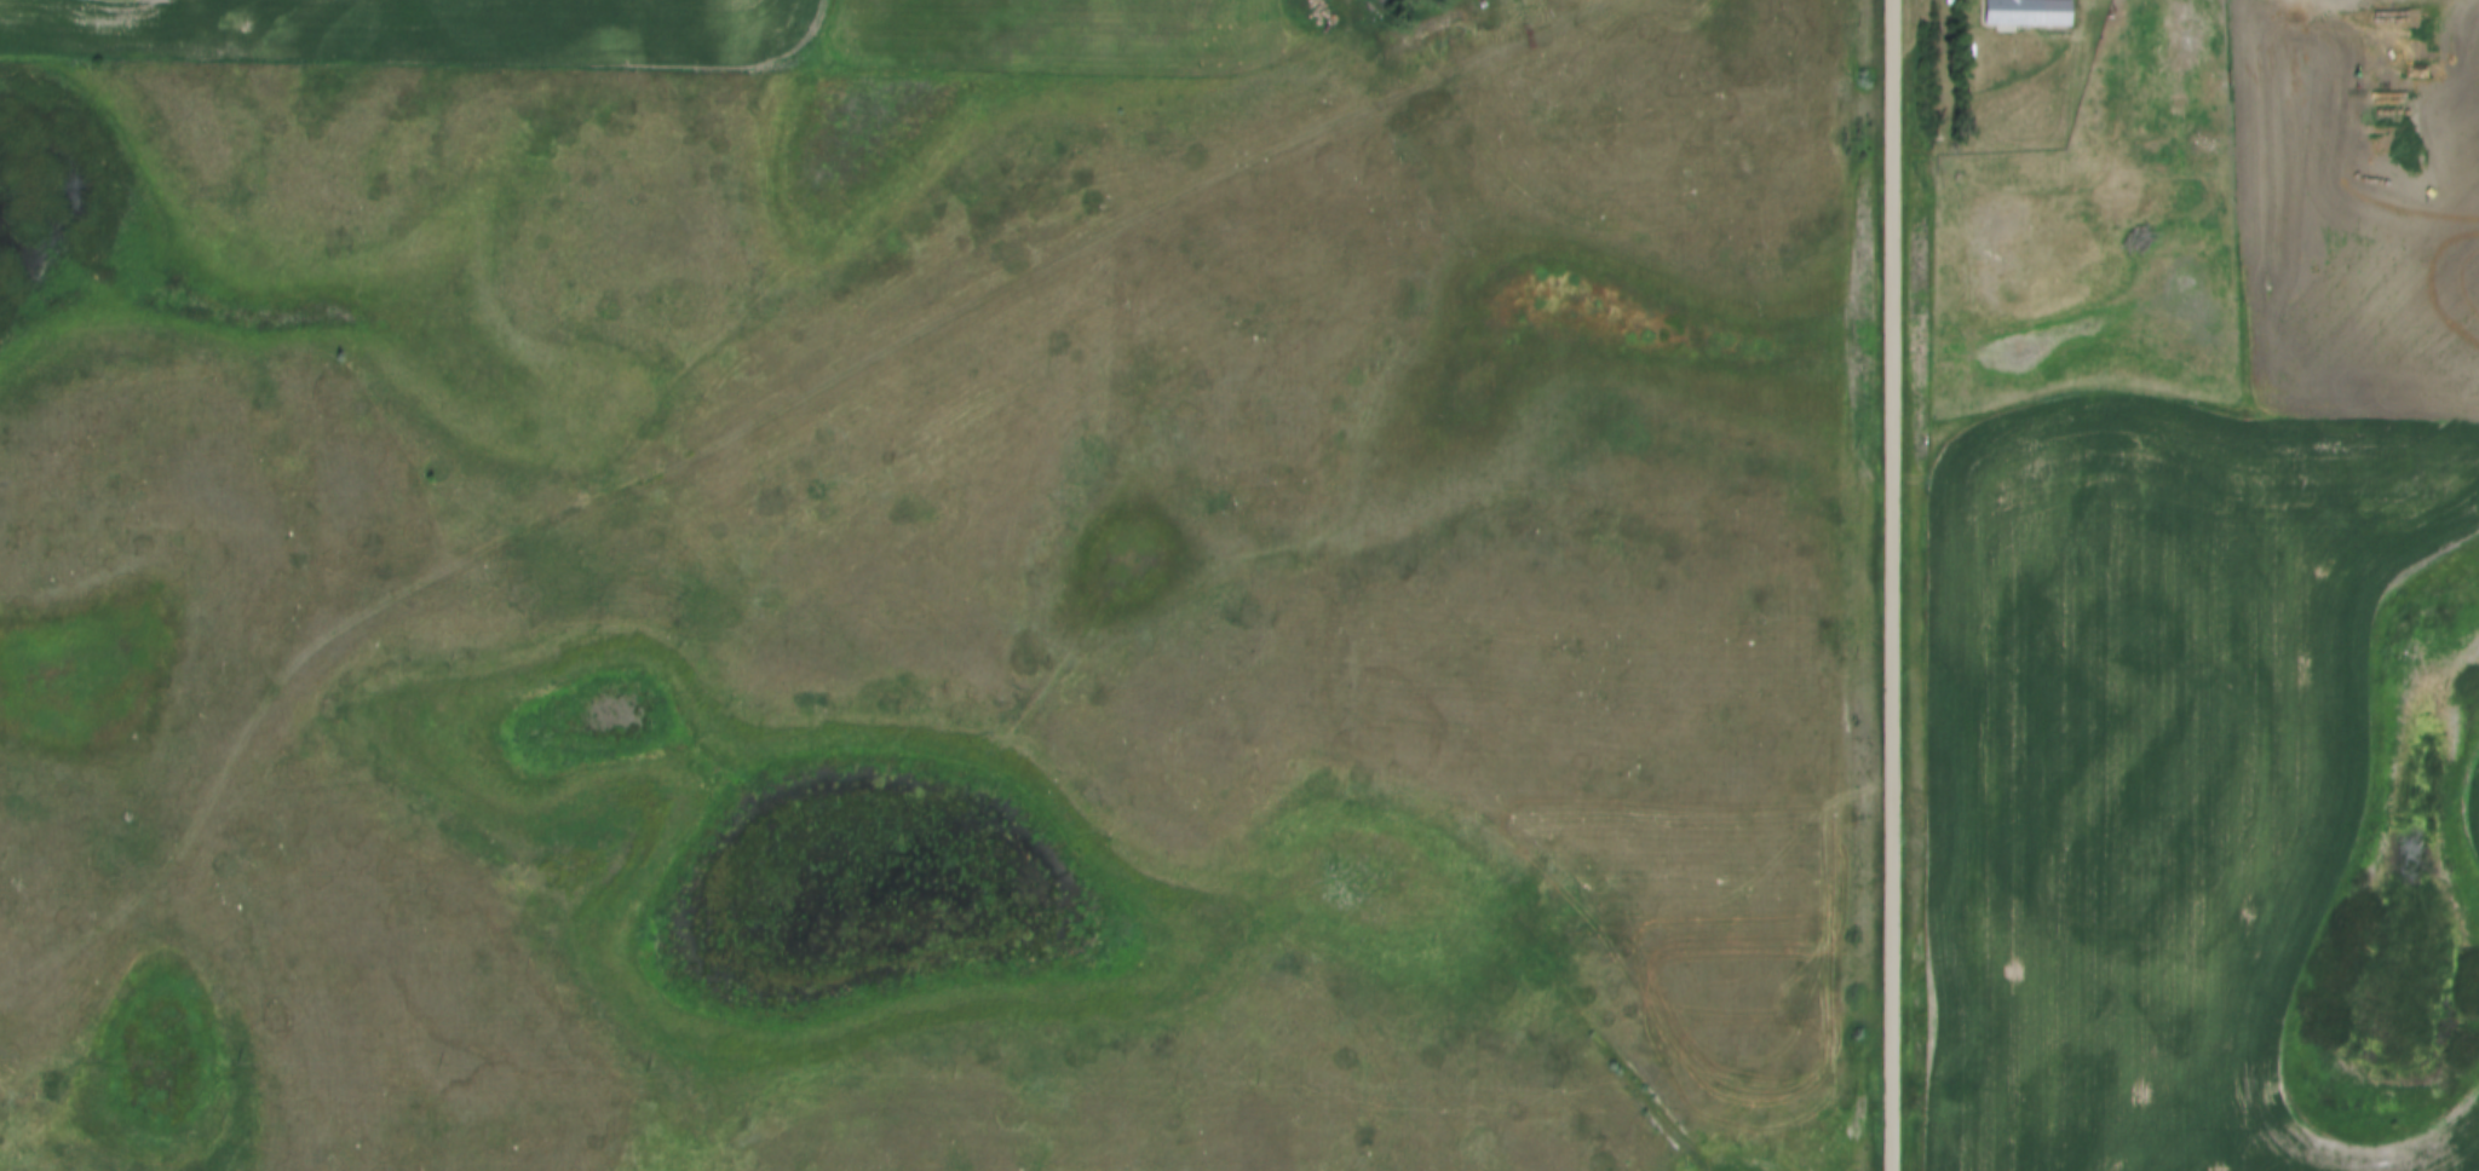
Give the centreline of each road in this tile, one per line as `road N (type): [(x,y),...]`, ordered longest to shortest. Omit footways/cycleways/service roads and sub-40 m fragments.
road 1 (residential): [(1890,1170),(1892,0)]

